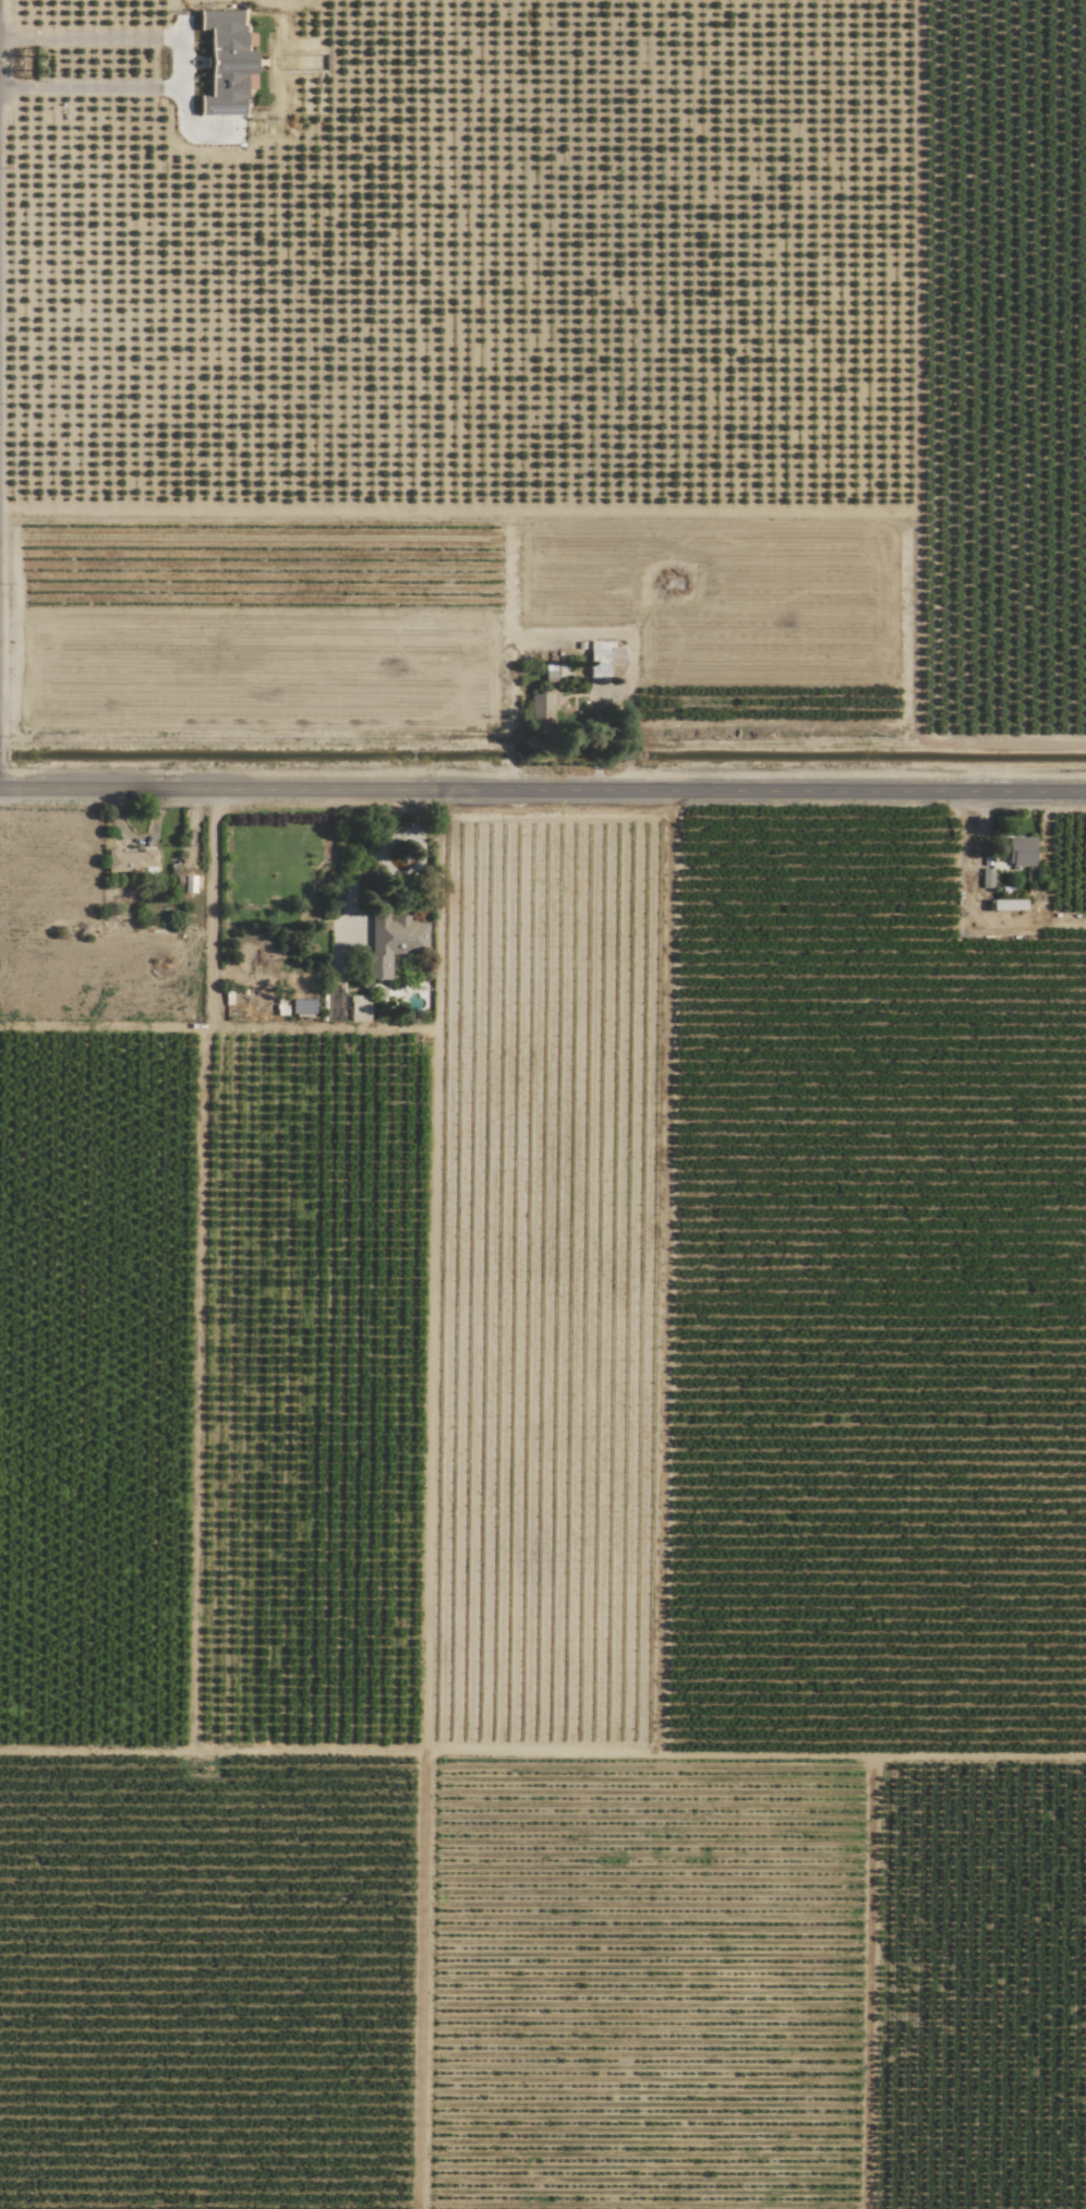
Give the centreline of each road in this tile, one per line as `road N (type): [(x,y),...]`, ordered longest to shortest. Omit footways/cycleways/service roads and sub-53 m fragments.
road 1 (tertiary): [(1085,796),(0,786)]

